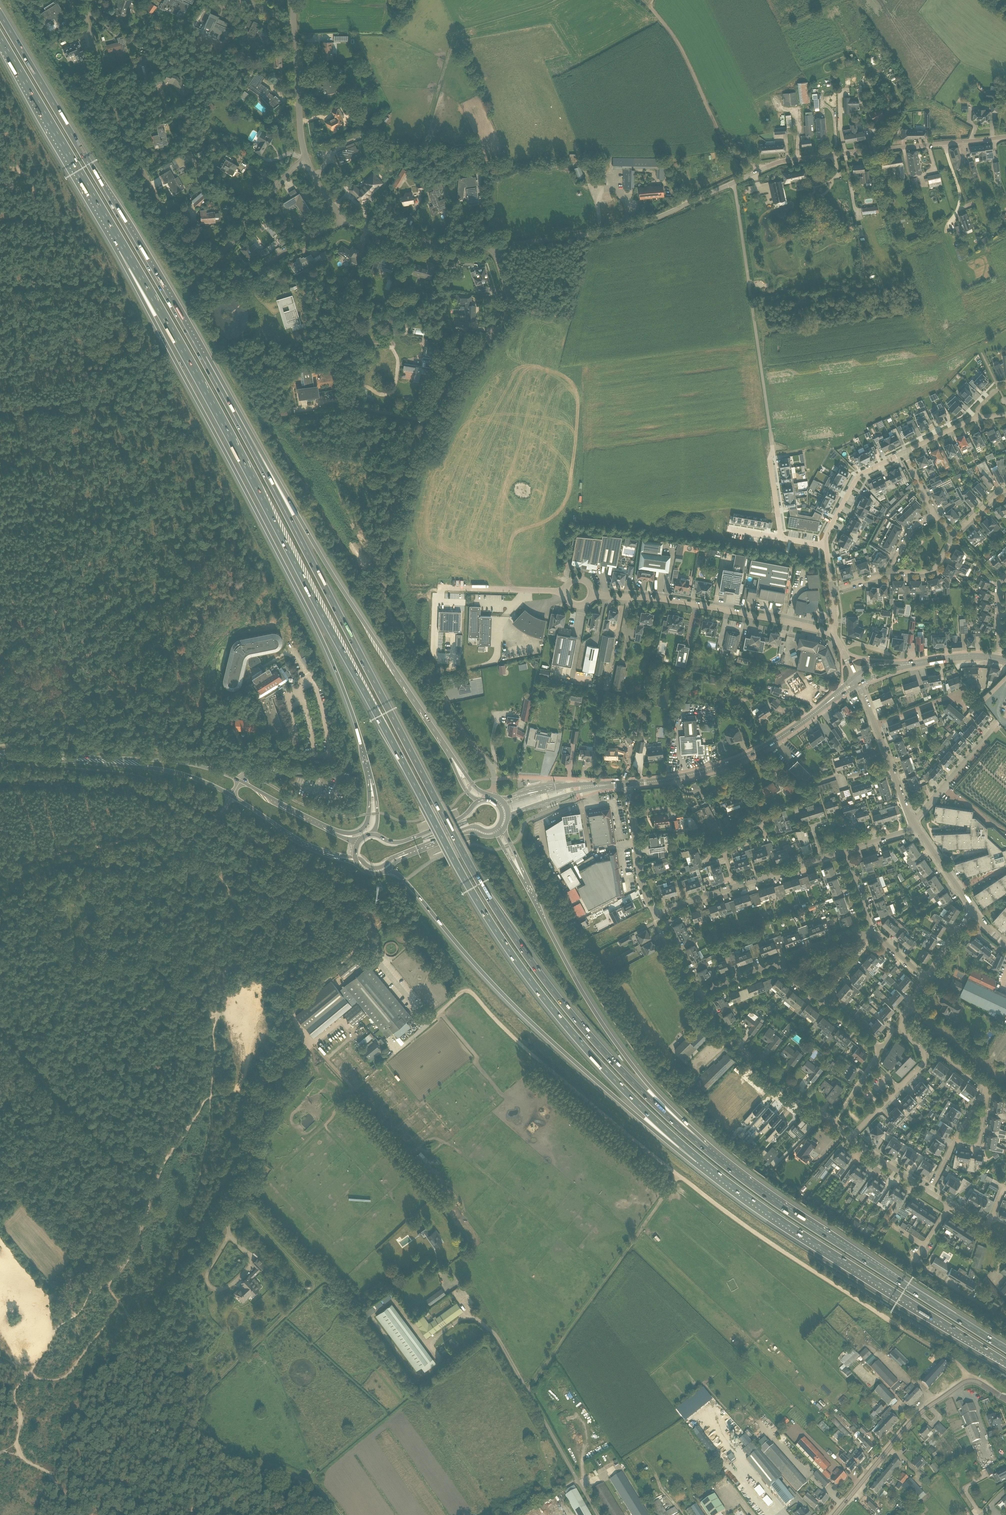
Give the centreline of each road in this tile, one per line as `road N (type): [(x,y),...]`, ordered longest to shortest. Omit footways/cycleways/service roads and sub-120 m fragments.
road 1 (motorway): [(123,247),(490,921),(597,1062),(699,1159)]
road 2 (motorway): [(706,1150),(607,1056),(500,916),(238,422)]
road 3 (track): [(370,935),(340,932),(293,962),(270,1074),(260,1086),(204,1103),(166,1158),(133,1254),(108,1287),(133,1325),(132,1369),(152,1389),(187,1455),(193,1514)]
road 4 (track): [(971,1381),(958,1364),(679,1174),(537,1060),(471,992)]
road 5 (residential): [(494,779),(386,606),(384,591),(385,527),(412,433),(506,304),(490,242)]
road 6 (motorway): [(123,247),(328,651),(372,778)]
road 7 (residential): [(490,242),(636,224),(777,164),(1005,136)]
road 8 (track): [(220,975),(198,1188),(159,1286),(121,1299),(61,1378),(29,1375),(0,1357)]
road 9 (motorway): [(238,422),(0,14)]
road 10 (track): [(239,1211),(313,1286),(204,1396),(199,1433),(231,1460),(313,1484),(342,1514)]
road 11 (motorway): [(386,871),(405,881),(492,982),(592,1078),(699,1159)]
road 12 (track): [(92,1514),(21,1456),(14,1396),(52,1332),(52,1303),(69,1289),(123,1154)]
road 13 (motorway): [(453,757),(238,422)]
road 14 (motorway): [(699,1159),(775,1216),(1005,1363)]
road 15 (motorway): [(1005,1349),(706,1150)]
road 16 (track): [(344,771),(349,742),(336,703),(215,456)]
road 17 (motorway): [(706,1150),(604,1026),(522,880)]
road 18 (residential): [(213,261),(181,238),(126,147),(79,8)]
road 19 (track): [(679,1174),(526,1392)]
road 20 (residential): [(834,634),(674,600),(592,596)]
road 21 (motorway): [(0,40),(123,247)]
road 22 (tertiary): [(835,1514),(905,1430),(963,1383),(1005,1399)]
road 23 (secondary): [(627,783),(738,760),(823,707)]
road 24 (track): [(764,169),(724,140),(688,59),(649,6)]
road 25 (track): [(123,1154),(163,1109),(163,1069),(149,1022),(169,982)]
road 26 (residential): [(698,993),(722,1035),(835,1121)]
road 27 (track): [(0,1024),(123,1154)]
road 28 (primary): [(241,781),(182,762),(79,759)]
road 29 (track): [(99,846),(154,838),(227,858),(246,835)]
road 30 (primary): [(79,759),(170,771),(232,796)]
road 31 (residential): [(213,261),(246,277),(289,241),(346,217)]
road 32 (unclassified): [(219,819),(292,862),(323,870),(344,899)]
road 33 (residential): [(490,242),(384,234),(346,217)]
road 34 (residential): [(213,261),(302,144)]
road 35 (unclassified): [(596,1514),(526,1392)]
road 36 (track): [(32,530),(29,424),(0,407)]
road 37 (residential): [(627,783),(639,877),(654,912)]
road 38 (track): [(0,1018),(48,1016),(82,1002),(109,963)]
road 39 (residential): [(302,144),(291,15)]
road 40 (residential): [(826,546),(857,477),(904,453)]
road 41 (residential): [(914,823),(996,727)]
road 42 (unclassified): [(442,588),(565,592)]
road 43 (track): [(288,874),(220,975)]
road 44 (primary): [(479,801),(460,819),(401,842),(372,834)]

